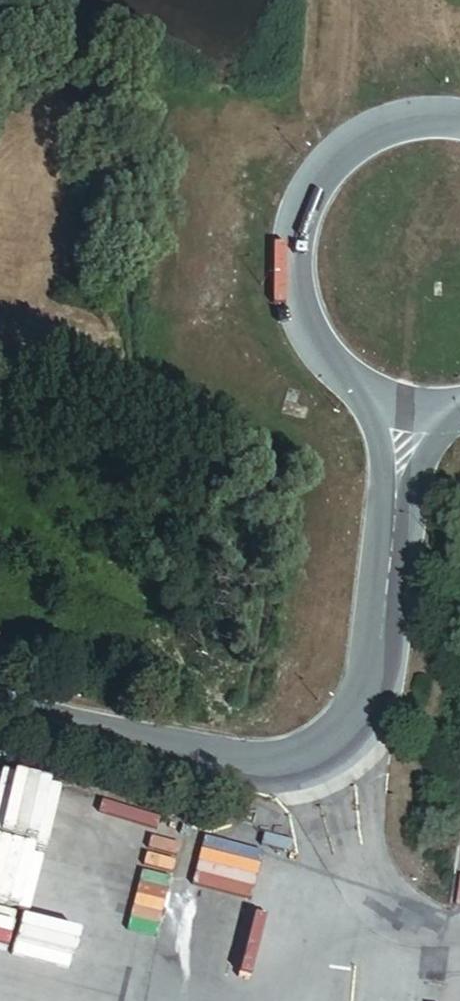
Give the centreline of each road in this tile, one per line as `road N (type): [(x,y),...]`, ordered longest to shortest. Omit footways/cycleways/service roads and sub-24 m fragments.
road 1 (unclassified): [(399,418),(373,693),(358,728),(315,759),(263,761),(93,738),(0,714)]
road 2 (unclassified): [(459,122),(419,119),(368,133),(334,155),(301,196),(283,246),(284,299),(303,348),(329,380),(399,418)]

